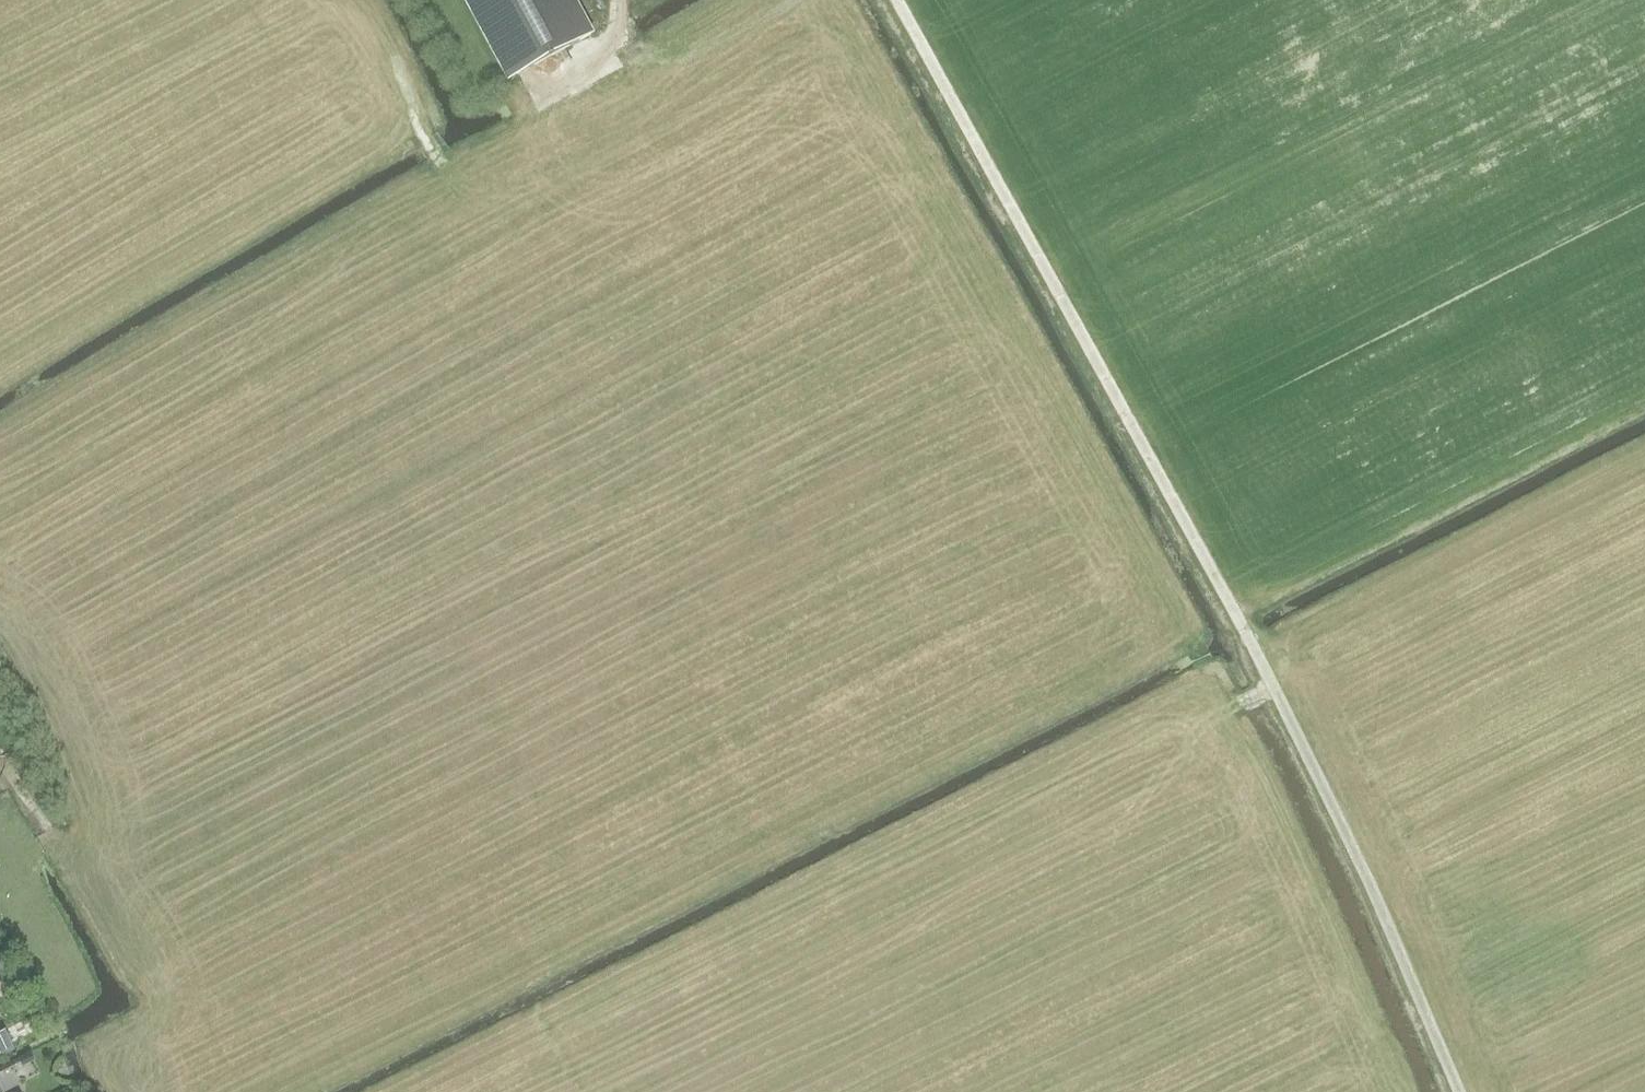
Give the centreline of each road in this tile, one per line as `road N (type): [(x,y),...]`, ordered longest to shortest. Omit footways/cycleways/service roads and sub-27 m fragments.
road 1 (track): [(1459,1091),(1283,705),(897,0)]
road 2 (track): [(536,92),(615,39),(619,0)]

